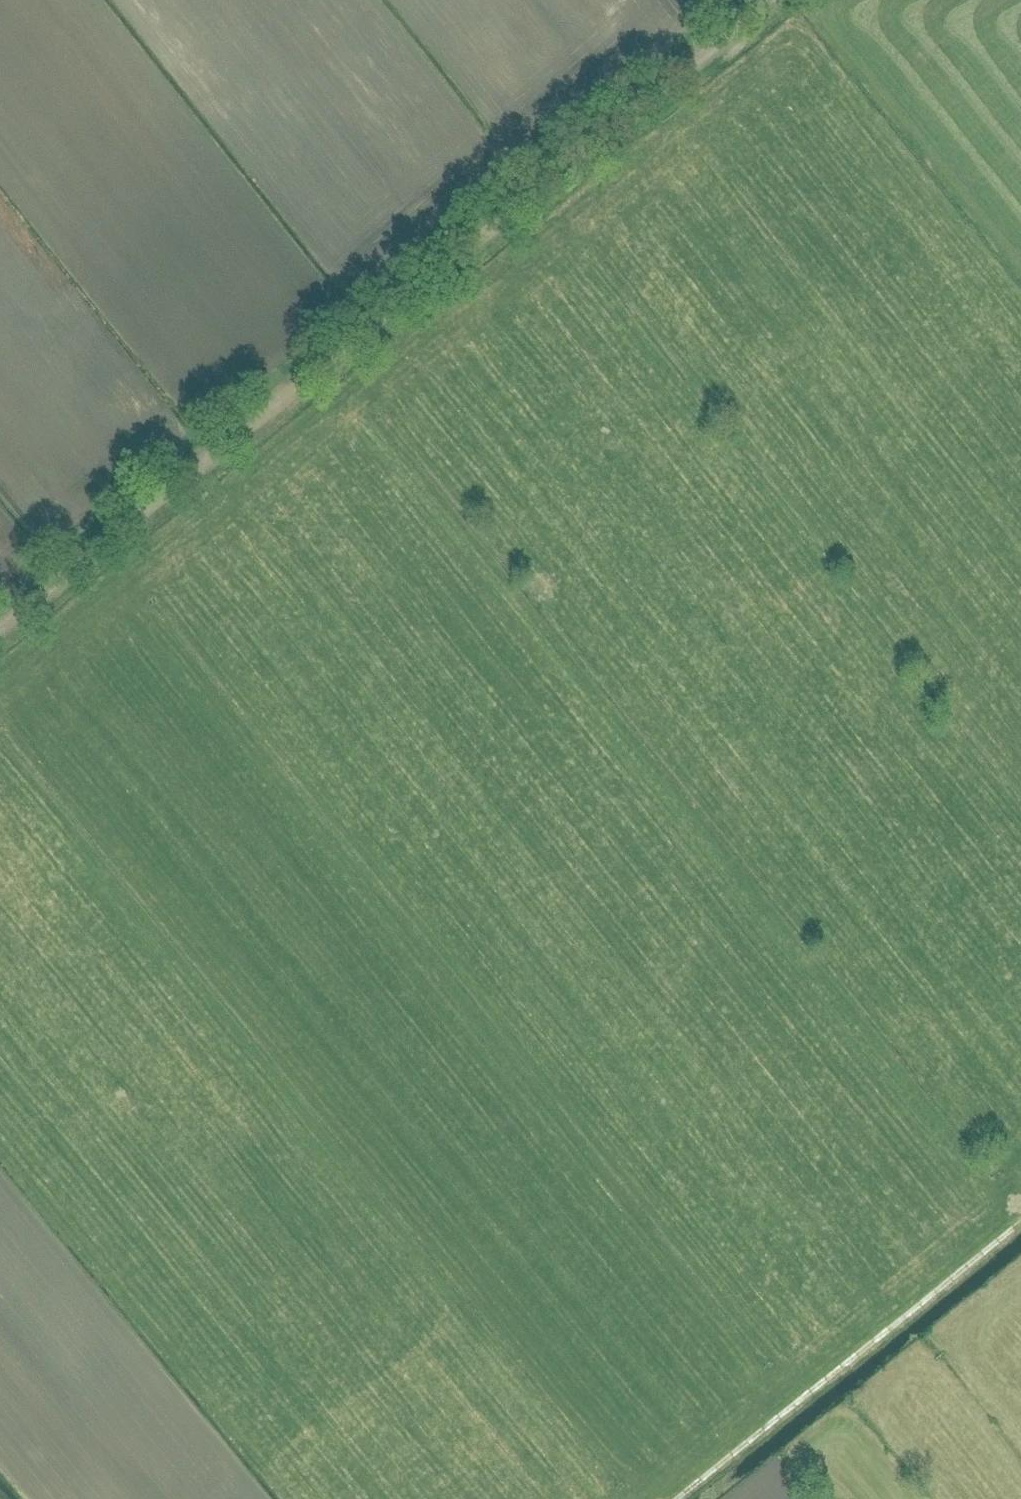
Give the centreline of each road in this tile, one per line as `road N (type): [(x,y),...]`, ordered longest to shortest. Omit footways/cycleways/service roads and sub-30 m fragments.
road 1 (track): [(0,627),(769,0)]

